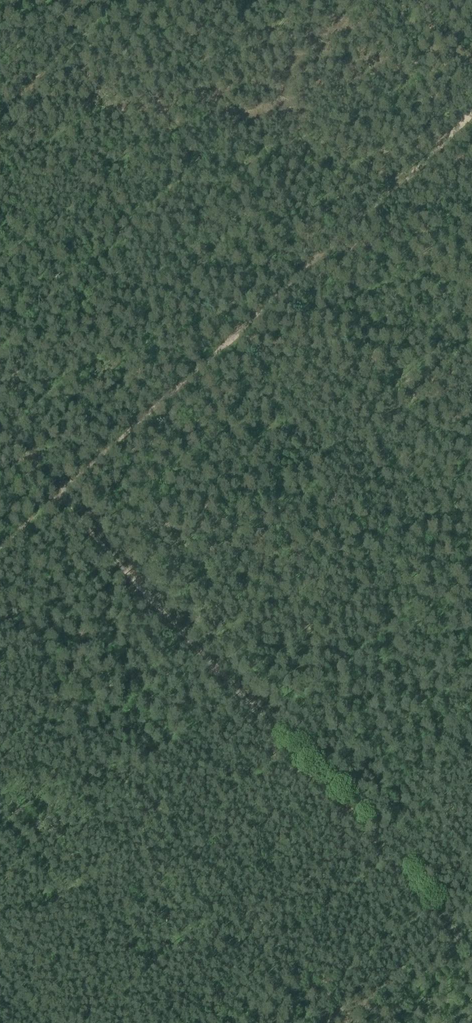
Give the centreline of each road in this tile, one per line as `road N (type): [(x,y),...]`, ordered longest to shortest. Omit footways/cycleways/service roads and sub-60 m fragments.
road 1 (track): [(53,495),(471,965)]
road 2 (track): [(53,495),(471,105)]

